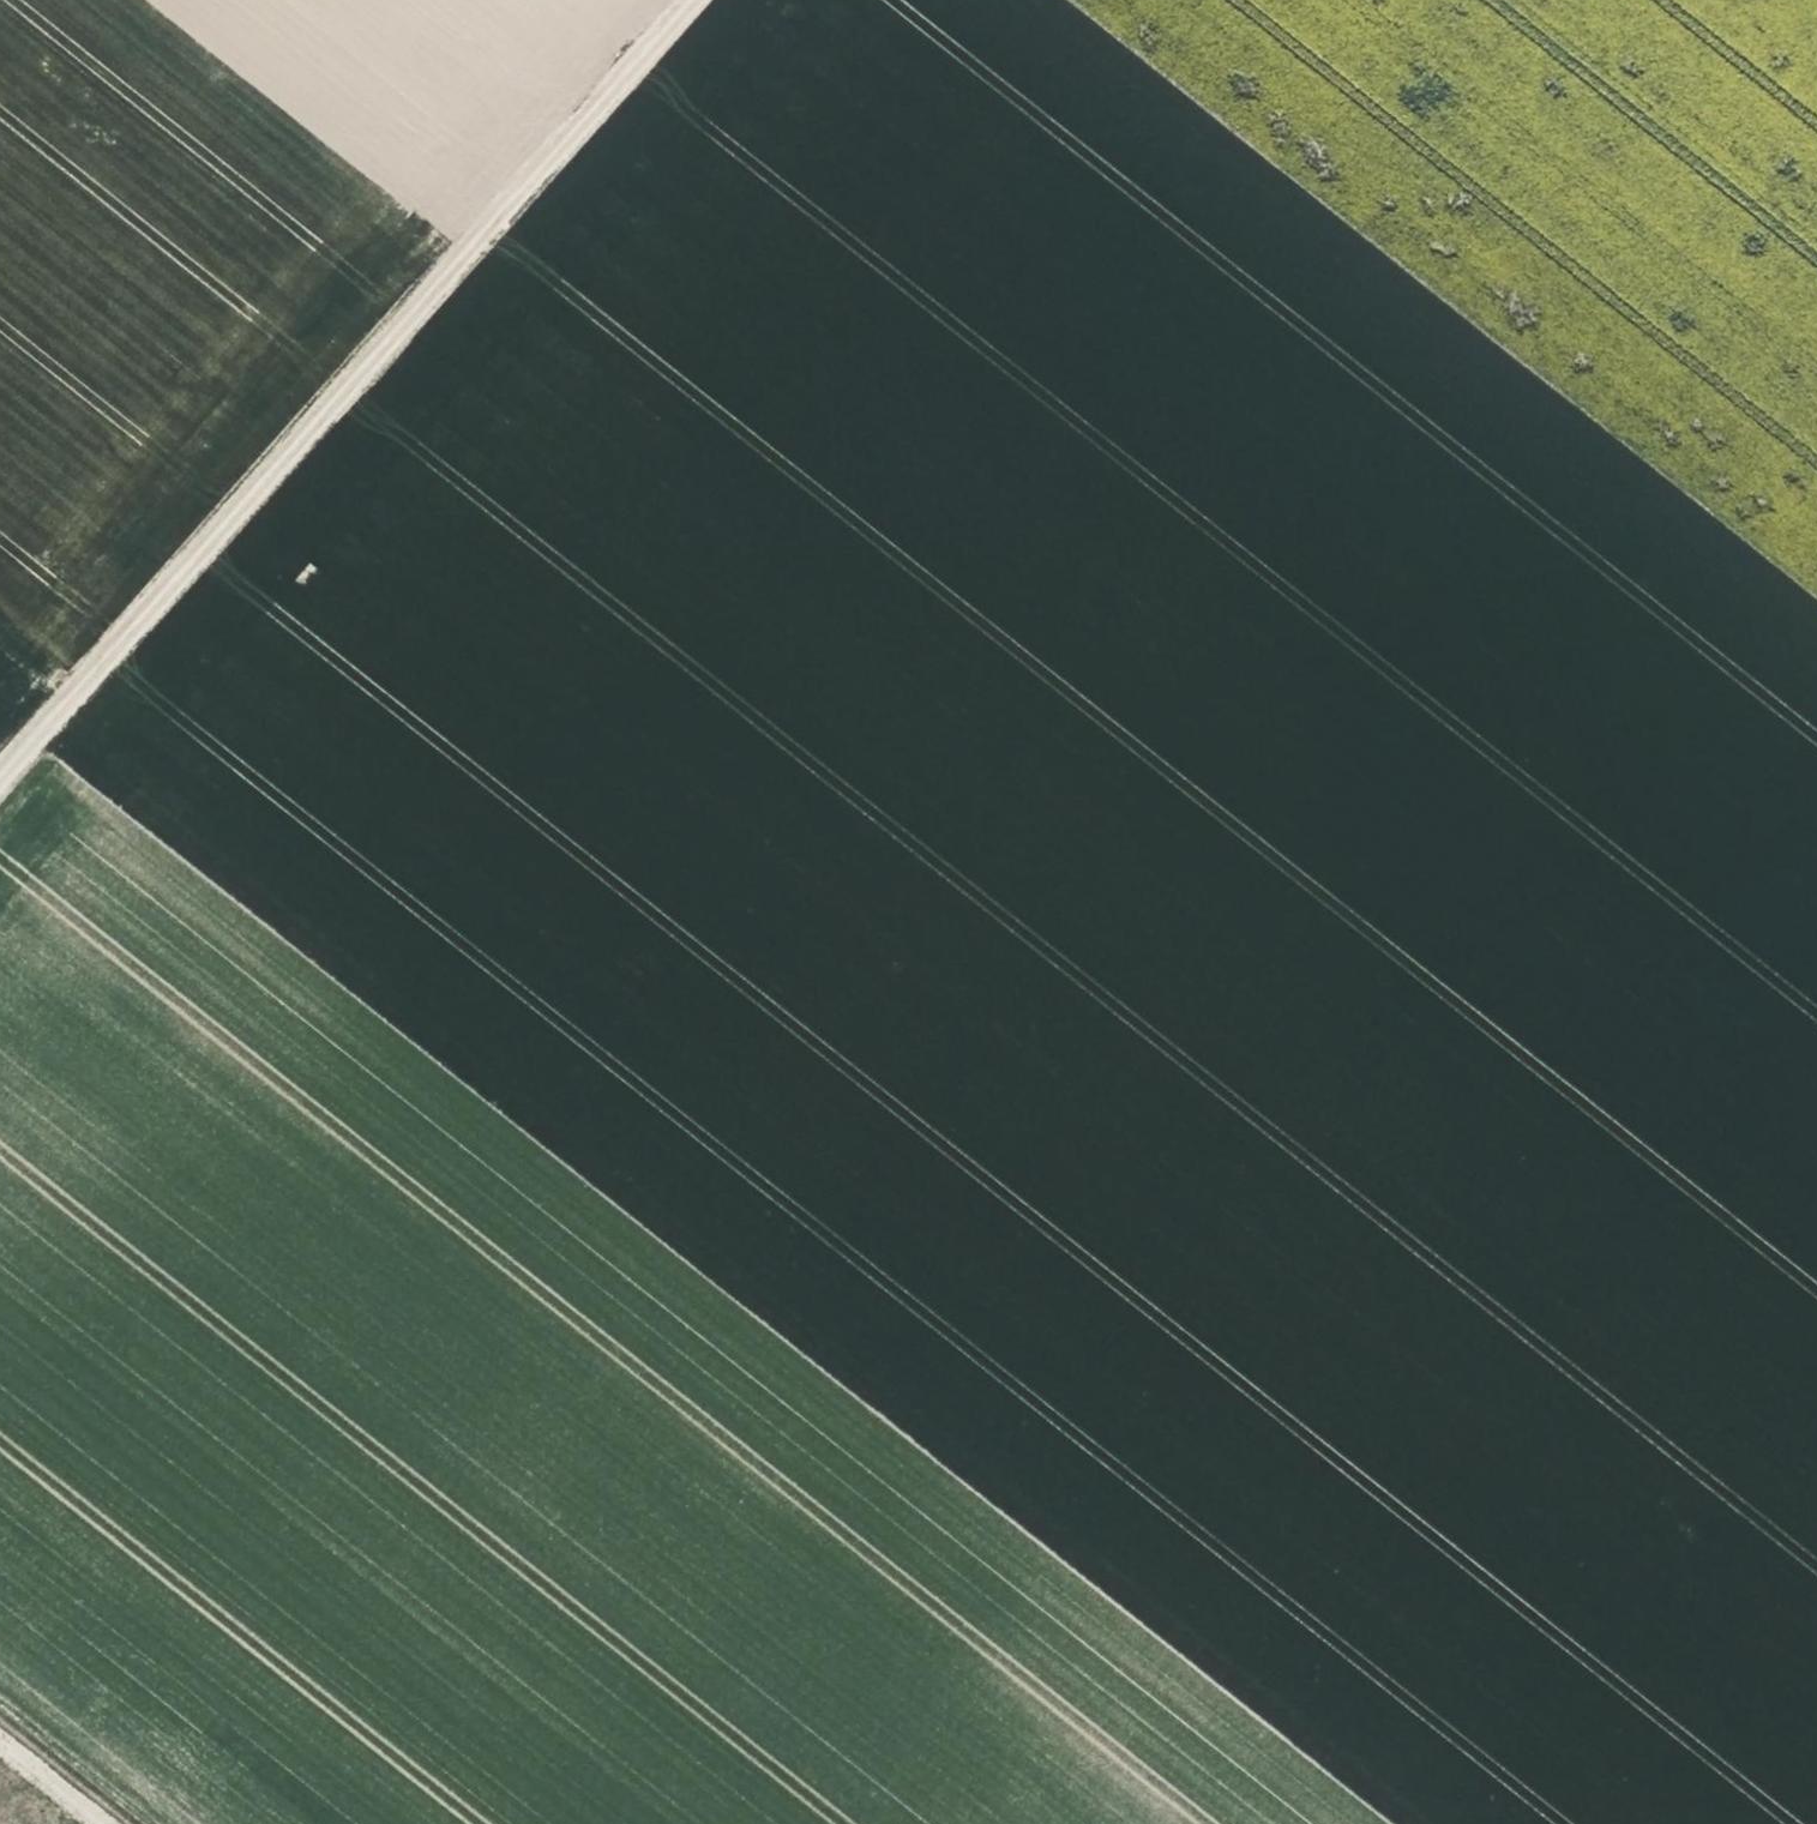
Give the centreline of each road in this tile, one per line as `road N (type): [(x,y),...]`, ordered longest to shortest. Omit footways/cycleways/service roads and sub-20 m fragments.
road 1 (track): [(676,0),(0,764)]
road 2 (track): [(0,1718),(132,1823)]

